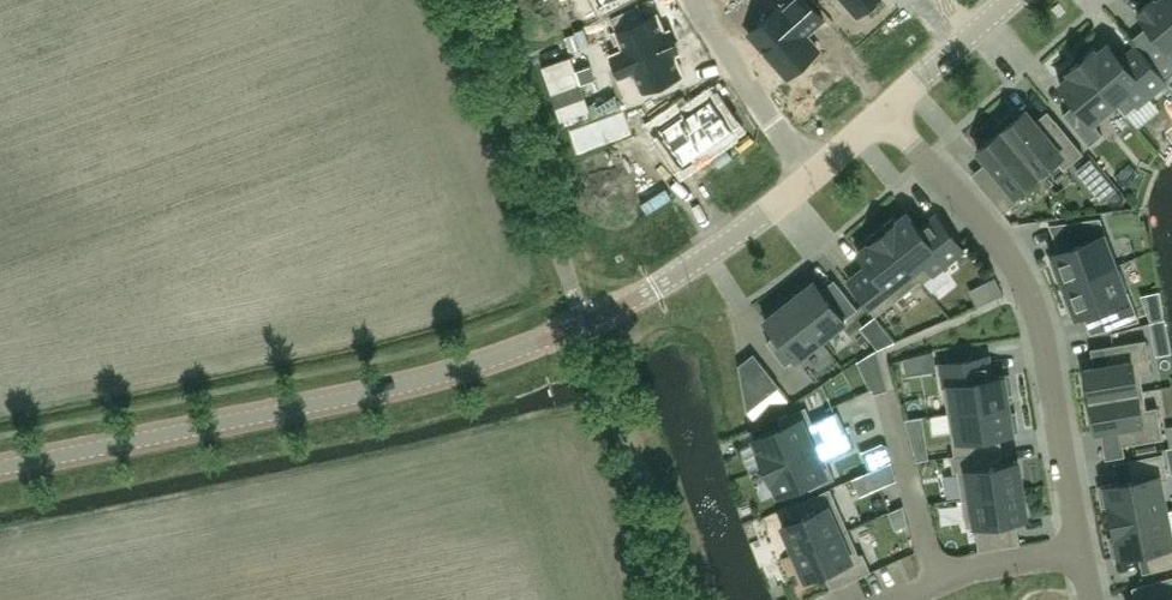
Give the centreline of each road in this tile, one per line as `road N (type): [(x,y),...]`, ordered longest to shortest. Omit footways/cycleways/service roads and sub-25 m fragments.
road 1 (tertiary): [(0,468),(404,386),(585,325)]
road 2 (residential): [(886,110),(1023,282),(1041,328),(1082,551)]
road 3 (unclassified): [(470,0),(585,325)]
road 4 (unclassified): [(585,325),(684,599)]
road 5 (tertiary): [(585,325),(692,265),(815,172)]
road 6 (residential): [(698,0),(815,172)]
road 7 (residential): [(904,599),(979,570),(1082,551)]
road 8 (tertiary): [(886,110),(1012,0)]

